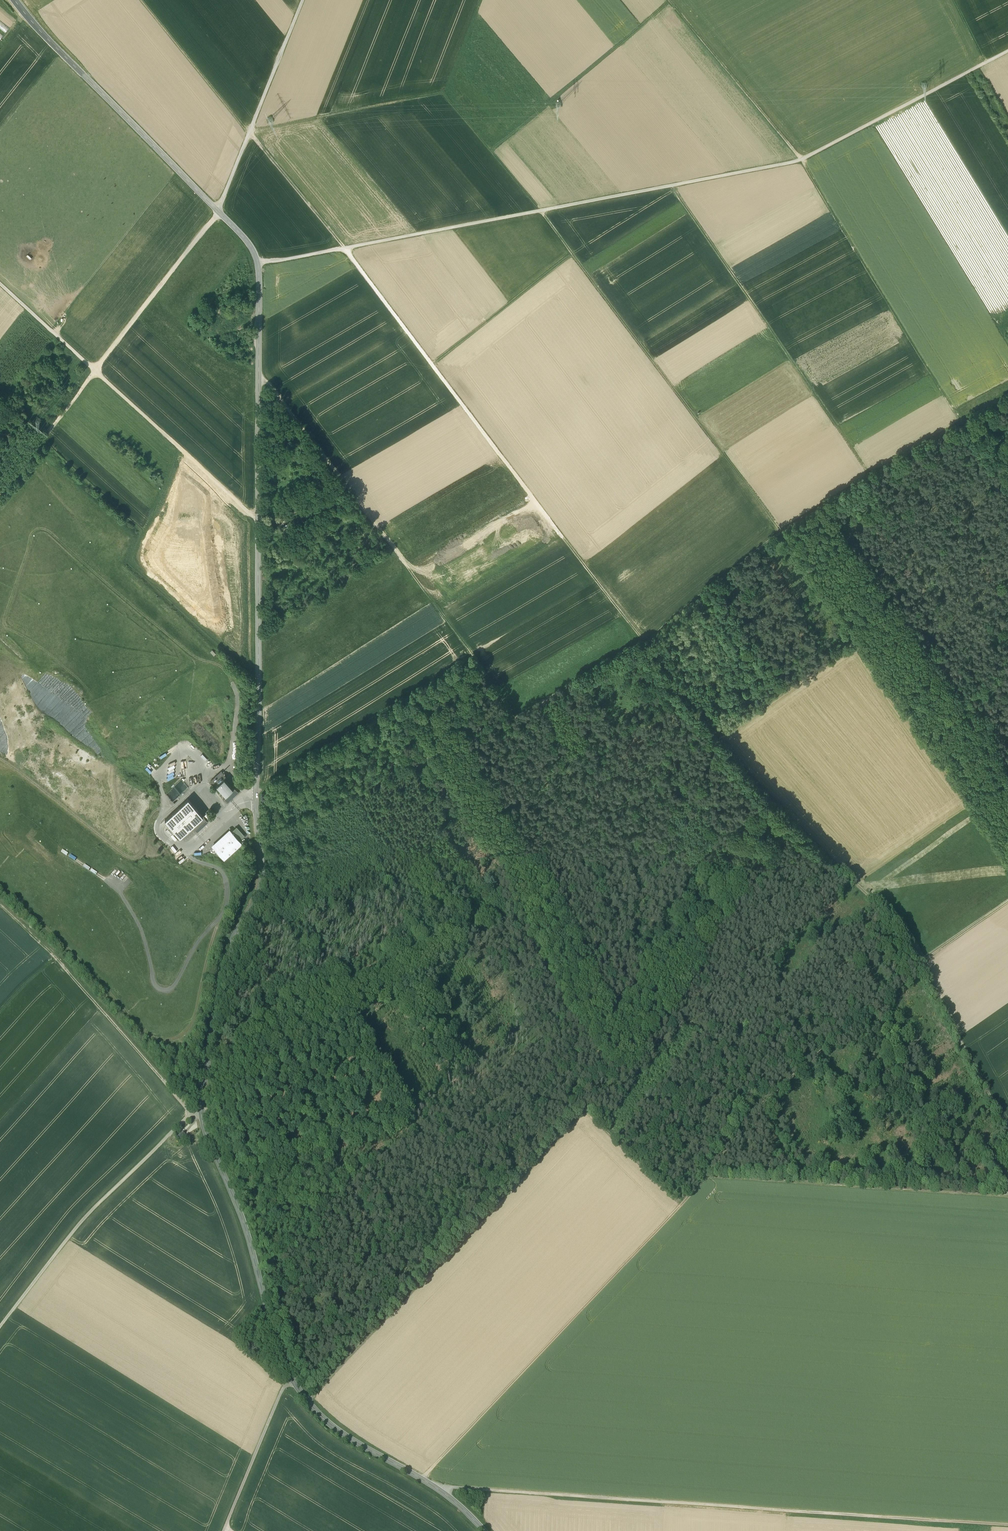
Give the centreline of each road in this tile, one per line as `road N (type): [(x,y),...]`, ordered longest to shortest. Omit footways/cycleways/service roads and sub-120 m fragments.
road 1 (tertiary): [(487,1530),(443,1492),(337,1430),(297,1387),(203,1126),(223,966),(262,878),(255,791),(259,267),(244,236),(83,75)]
road 2 (track): [(201,1115),(590,870),(647,982),(766,1100),(918,965)]
road 3 (track): [(918,965),(895,922),(756,785),(644,642),(781,532),(963,423),(969,432)]
road 4 (track): [(249,134),(638,635)]
road 5 (track): [(1007,1525),(443,1492)]
road 6 (track): [(308,1400),(584,1111),(682,1205)]
road 7 (track): [(859,639),(540,211)]
road 8 (track): [(963,423),(805,164),(670,2)]
road 9 (track): [(423,1479),(682,1205),(766,1100)]
road 10 (track): [(1007,51),(794,163),(540,211)]
road 11 (track): [(0,493),(213,217),(251,129)]
road 12 (track): [(717,736),(859,639),(1007,854)]
road 13 (track): [(0,888),(160,1041),(182,1037),(193,1023),(214,927)]
road 14 (track): [(871,476),(671,185)]
road 15 (track): [(259,379),(274,388),(474,656)]
road 16 (track): [(0,284),(259,516)]
road 17 (track): [(540,211),(441,94),(251,129)]
road 18 (track): [(590,870),(513,718),(644,642),(638,635)]
road 19 (track): [(1007,1197),(705,1176)]
road 20 (track): [(201,1113),(187,1116),(79,1223),(0,1327)]
road 21 (track): [(540,211),(257,260)]
road 22 (track): [(190,1114),(0,904)]
road 23 (track): [(474,656),(255,791)]
road 24 (track): [(491,151),(670,2)]
road 25 (track): [(166,812),(154,808),(142,845),(127,849),(0,757)]
road 26 (track): [(1007,1129),(918,965)]
road 27 (track): [(571,252),(432,364)]
road 28 (track): [(141,0),(249,133)]
road 29 (track): [(224,1530),(283,1390),(294,1382)]
road 30 (track): [(251,129),(303,0)]

